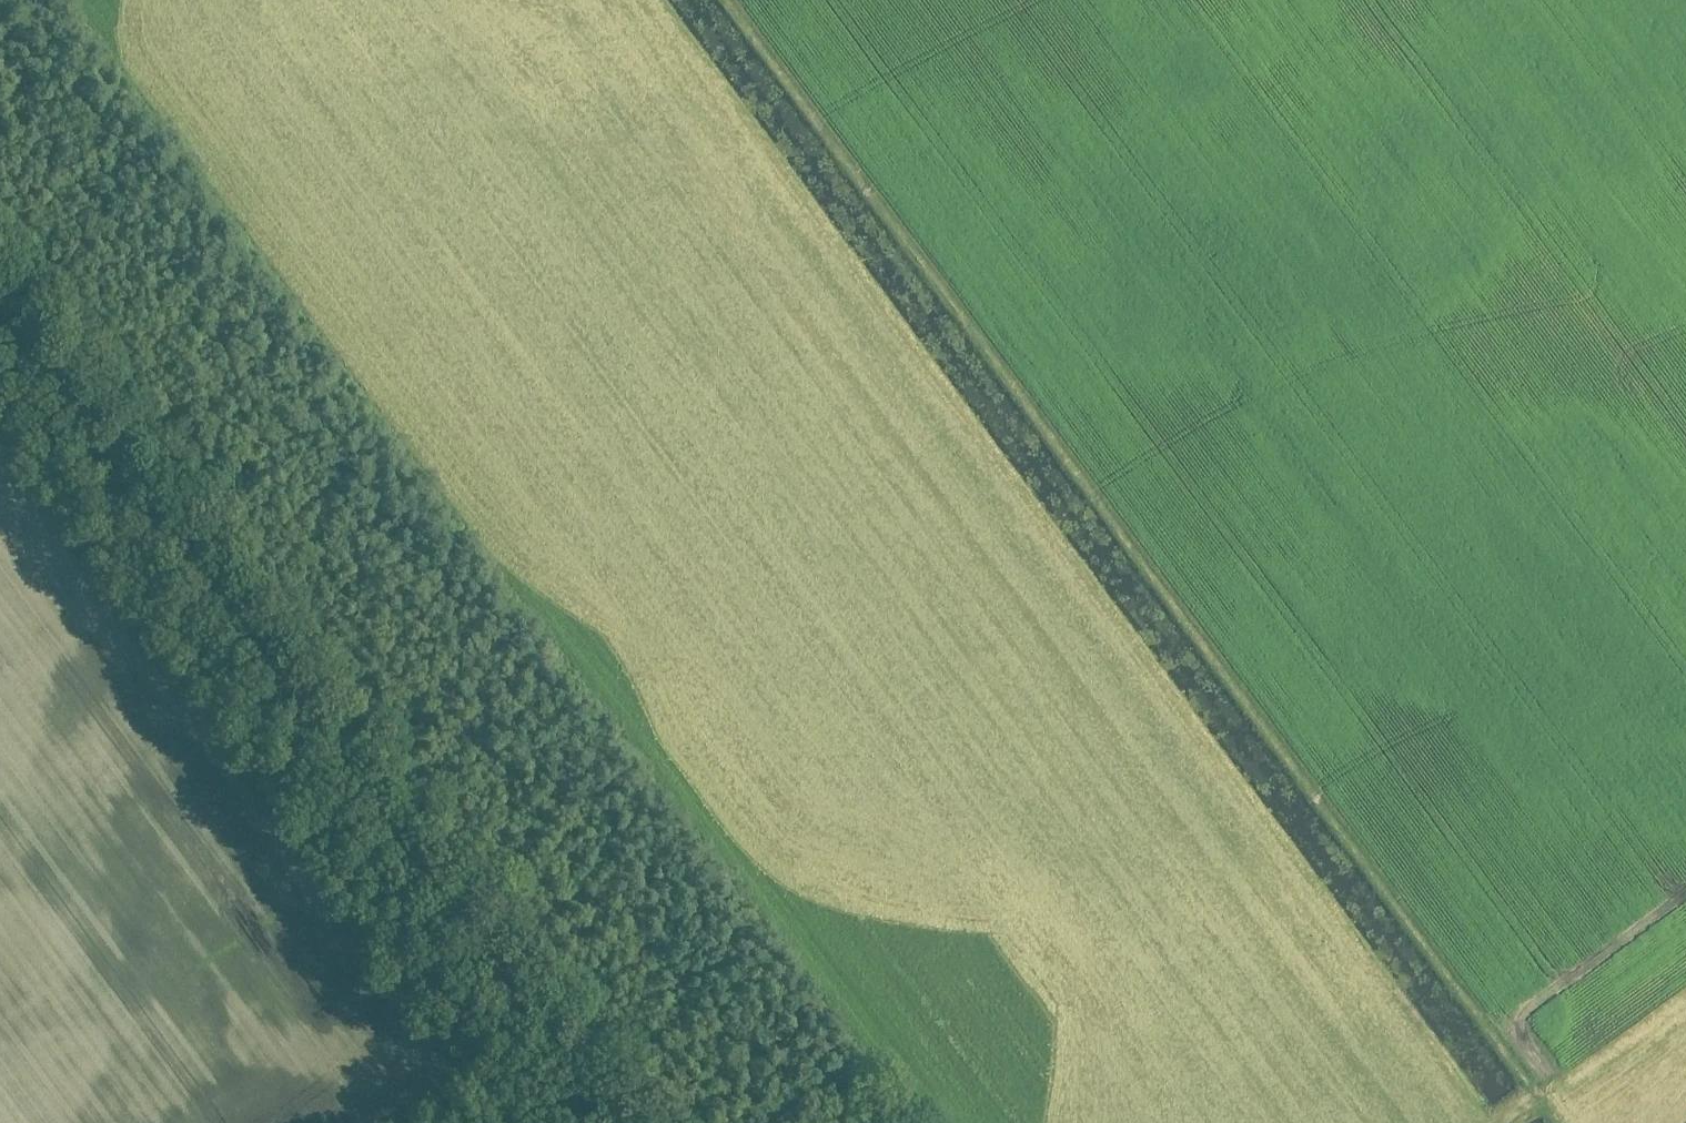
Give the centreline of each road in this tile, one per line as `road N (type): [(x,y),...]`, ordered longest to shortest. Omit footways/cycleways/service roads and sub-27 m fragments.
road 1 (track): [(0,311),(609,1122)]

